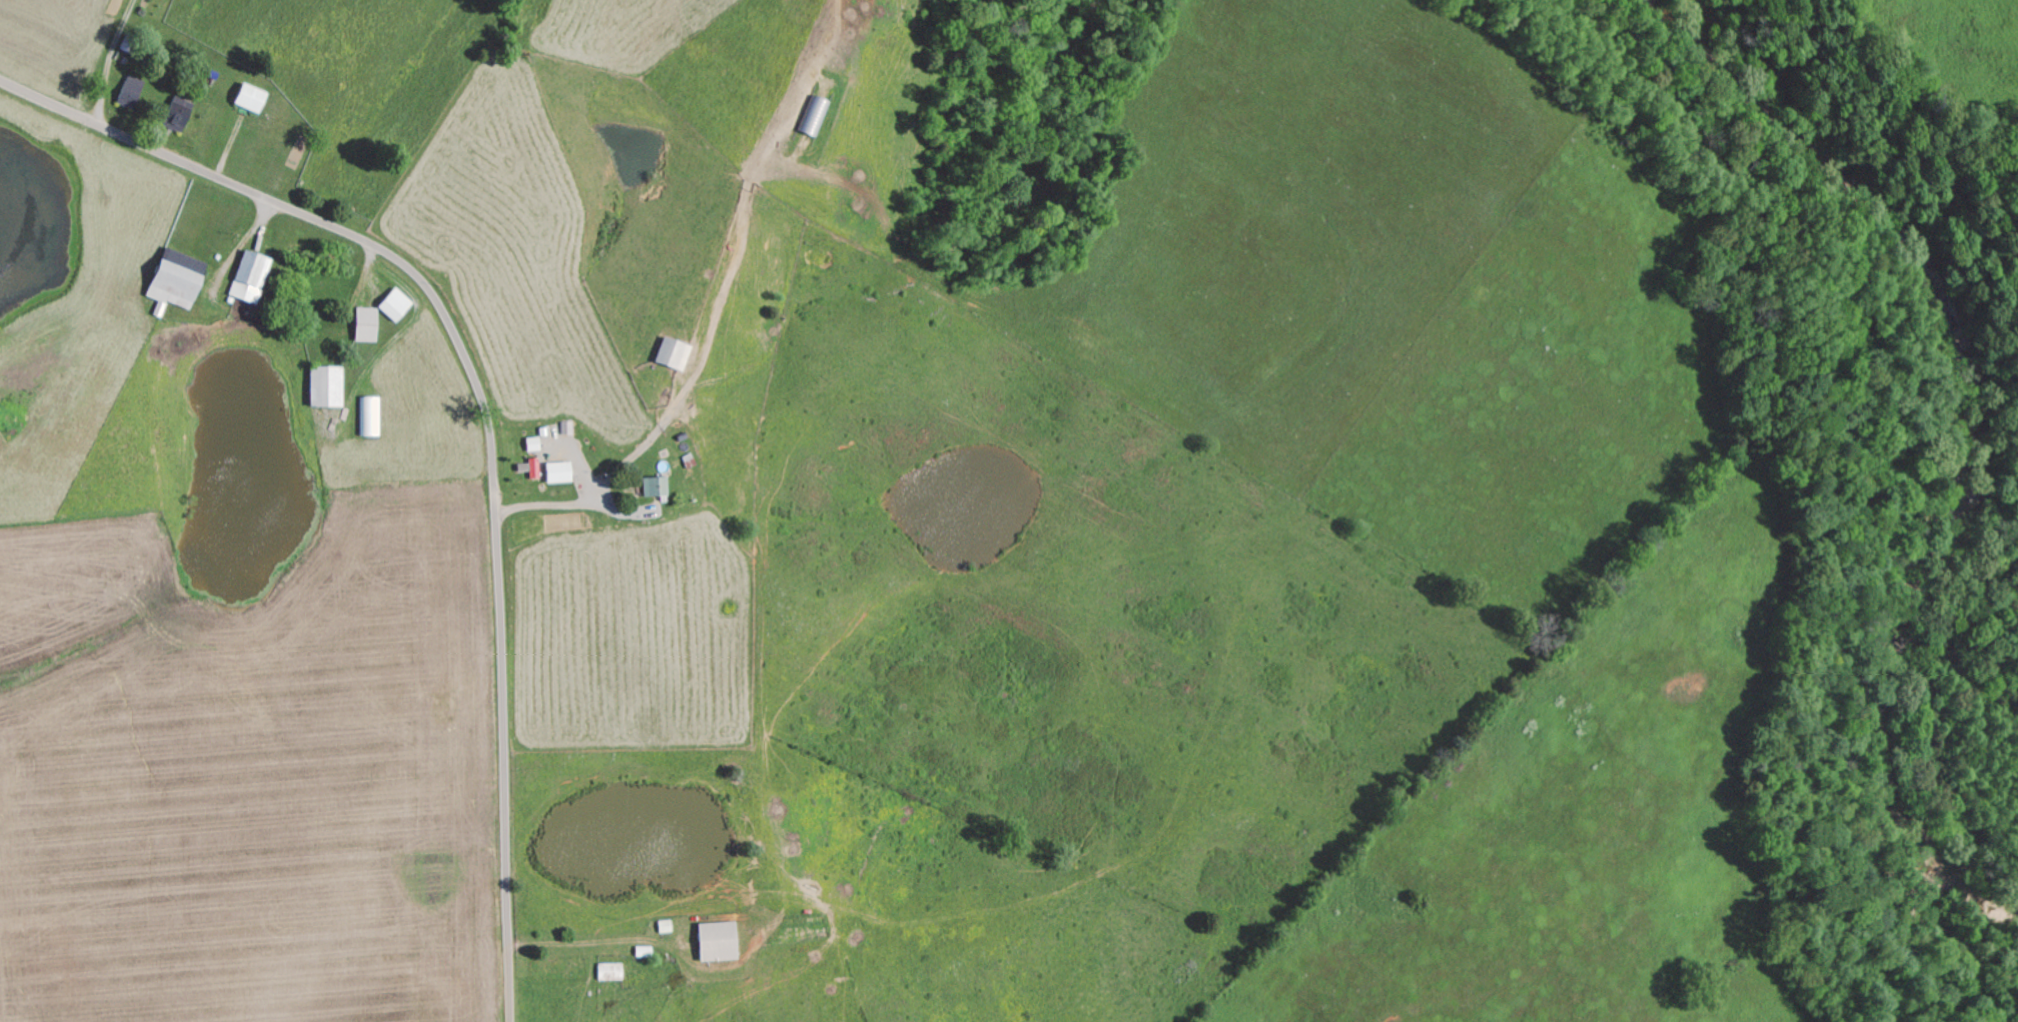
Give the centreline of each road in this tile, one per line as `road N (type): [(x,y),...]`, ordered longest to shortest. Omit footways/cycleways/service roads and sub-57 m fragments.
road 1 (tertiary): [(511,1021),(503,632),(489,425),(439,306),(408,269),(366,242),(0,79)]

